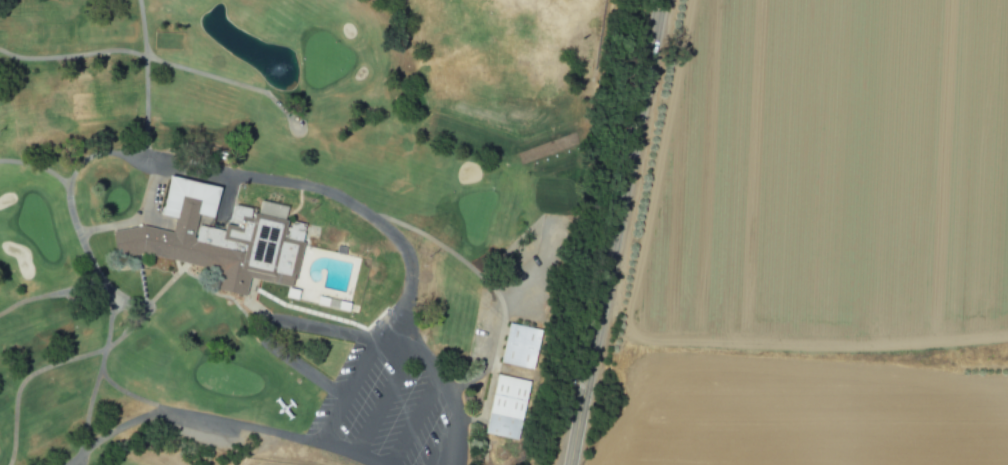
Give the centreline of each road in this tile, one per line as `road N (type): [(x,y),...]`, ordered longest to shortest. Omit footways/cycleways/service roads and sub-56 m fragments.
road 1 (tertiary): [(570,464),(660,0)]

